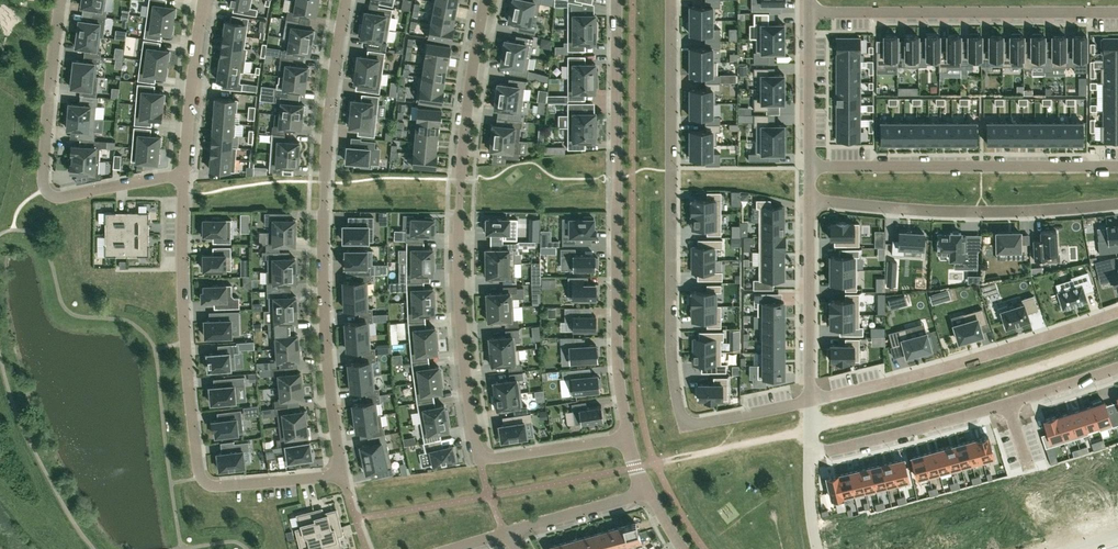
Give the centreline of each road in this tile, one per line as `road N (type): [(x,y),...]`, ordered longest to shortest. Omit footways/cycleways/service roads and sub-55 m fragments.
road 1 (residential): [(183,175),(185,344),(200,477),(227,486),(338,474),(322,225),(347,0)]
road 2 (residential): [(670,0),(670,360),(678,405),(689,418),(708,421),(809,400)]
road 3 (track): [(655,463),(884,411),(1117,340)]
road 4 (residential): [(481,460),(458,349),(457,263),(465,121),(484,0)]
road 5 (residential): [(617,0),(617,371),(627,437)]
road 6 (residential): [(62,0),(44,187),(68,198),(183,175)]
road 7 (residential): [(809,456),(1117,367)]
road 8 (residential): [(809,400),(1117,312)]
road 9 (residential): [(1117,13),(808,12)]
road 10 (residential): [(808,166),(1117,166)]
road 11 (residential): [(809,201),(973,212),(1117,204)]
road 12 (residential): [(809,201),(809,400)]
road 13 (residential): [(205,0),(183,175)]
road 14 (residential): [(808,12),(808,166)]
road 15 (residential): [(481,460),(627,437)]
road 16 (residential): [(506,532),(647,492)]

